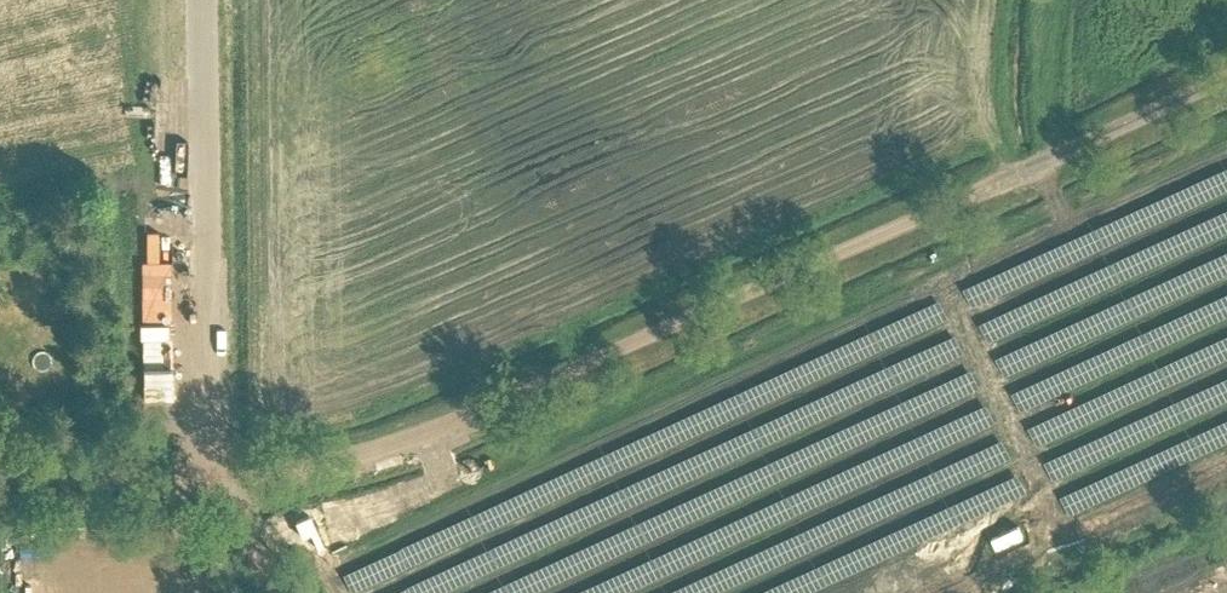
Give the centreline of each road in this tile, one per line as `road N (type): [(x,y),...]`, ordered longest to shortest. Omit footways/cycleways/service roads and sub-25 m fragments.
road 1 (unclassified): [(205,475),(360,454),(441,428),(993,183)]
road 2 (unclassified): [(202,0),(205,475)]
road 3 (track): [(993,183),(1226,75)]
road 4 (unclassified): [(0,468),(205,475)]
road 5 (track): [(231,474),(278,592)]

